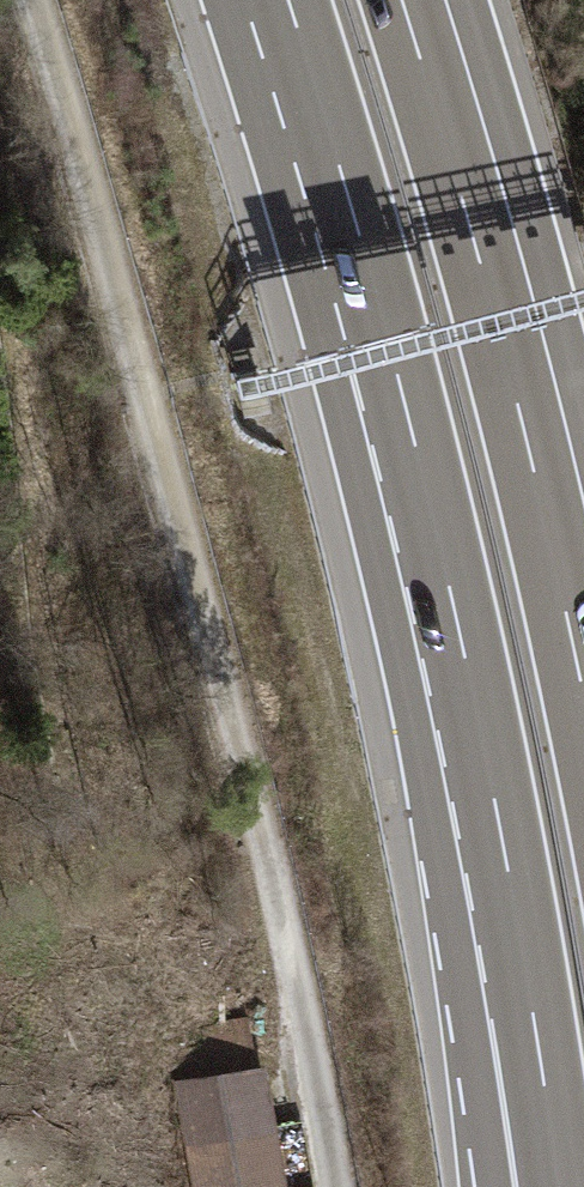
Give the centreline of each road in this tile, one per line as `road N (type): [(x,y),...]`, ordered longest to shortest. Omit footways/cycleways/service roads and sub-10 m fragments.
road 1 (motorway): [(265,0),(399,468),(489,881),(538,1186)]
road 2 (track): [(32,0),(89,182),(258,823)]
road 3 (motorway): [(583,601),(489,220),(423,0)]
road 4 (track): [(333,1186),(258,823)]

